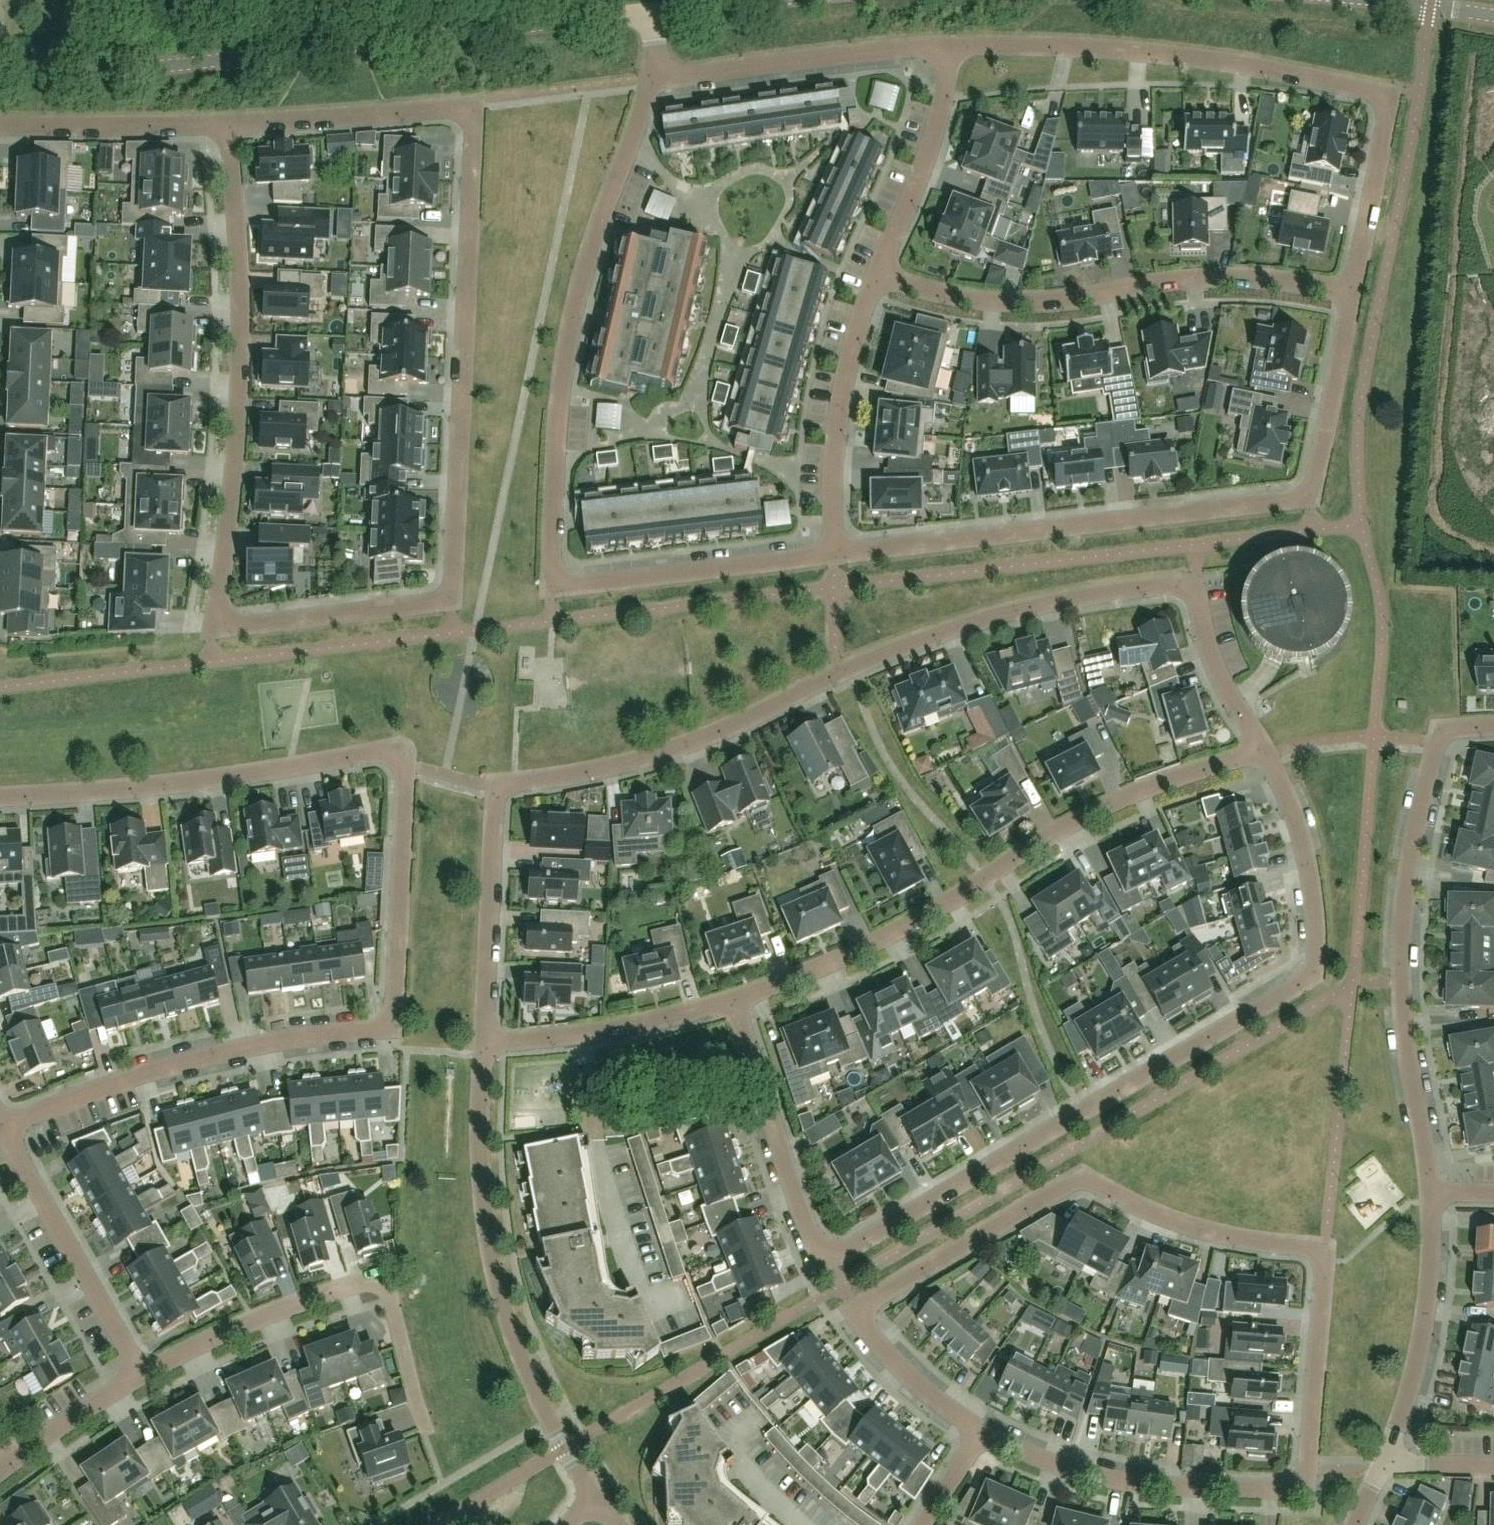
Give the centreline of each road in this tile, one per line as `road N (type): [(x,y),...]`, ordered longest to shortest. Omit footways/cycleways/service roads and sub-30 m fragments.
road 1 (residential): [(279,120),(449,108),(473,120),(455,577),(437,601),(242,626),(227,620),(219,601),(237,472),(240,286),(229,124)]
road 2 (residential): [(981,1432),(908,1378),(852,1315),(1079,1174),(1194,1228),(1328,1247),(1305,1481),(1286,1490),(1218,1490),(1128,1483),(1056,1464)]
road 3 (residential): [(1262,744),(1221,683),(1197,594),(1171,582),(1012,613),(910,646),(695,744),(607,771),(493,787),(483,1046)]
road 4 (residential): [(735,1000),(819,1261),(1314,980),(1301,845),(1262,744)]
road 5 (residential): [(0,796),(289,768),(383,750),(401,756),(405,767),(388,1023),(187,1061),(0,1130)]
road 6 (residential): [(653,73),(576,302),(564,363),(552,563),(561,583),(580,586),(834,553)]
road 7 (residential): [(834,553),(1310,493),(1355,291)]
road 8 (tertiary): [(654,14),(185,65),(0,69)]
road 9 (residential): [(1355,291),(1394,92),(1178,55),(946,43)]
road 10 (residential): [(1262,744),(1102,803),(926,912),(735,1000)]
road 11 (residential): [(1437,1197),(1405,1048),(1402,914),(1434,744),(1457,724),(1493,725)]
road 12 (residential): [(881,269),(994,300),(1052,302),(1214,276),(1278,277),(1355,291)]
road 13 (residential): [(483,1046),(480,1195),(492,1271),(530,1383),(600,1501)]
road 14 (residential): [(138,1374),(257,1318),(373,1281),(391,1299),(425,1436)]
road 15 (residential): [(946,43),(653,73)]
road 16 (residential): [(834,553),(829,479),(841,371),(881,269)]
road 17 (residential): [(138,1374),(0,1130)]
road 18 (residential): [(1383,1464),(1440,1281),(1437,1197)]
road 19 (residential): [(881,269),(924,172),(949,84),(946,43)]
road 20 (residential): [(0,125),(229,124)]
road 21 (residential): [(0,1474),(138,1374)]
road 22 (residential): [(735,1000),(582,1033)]

